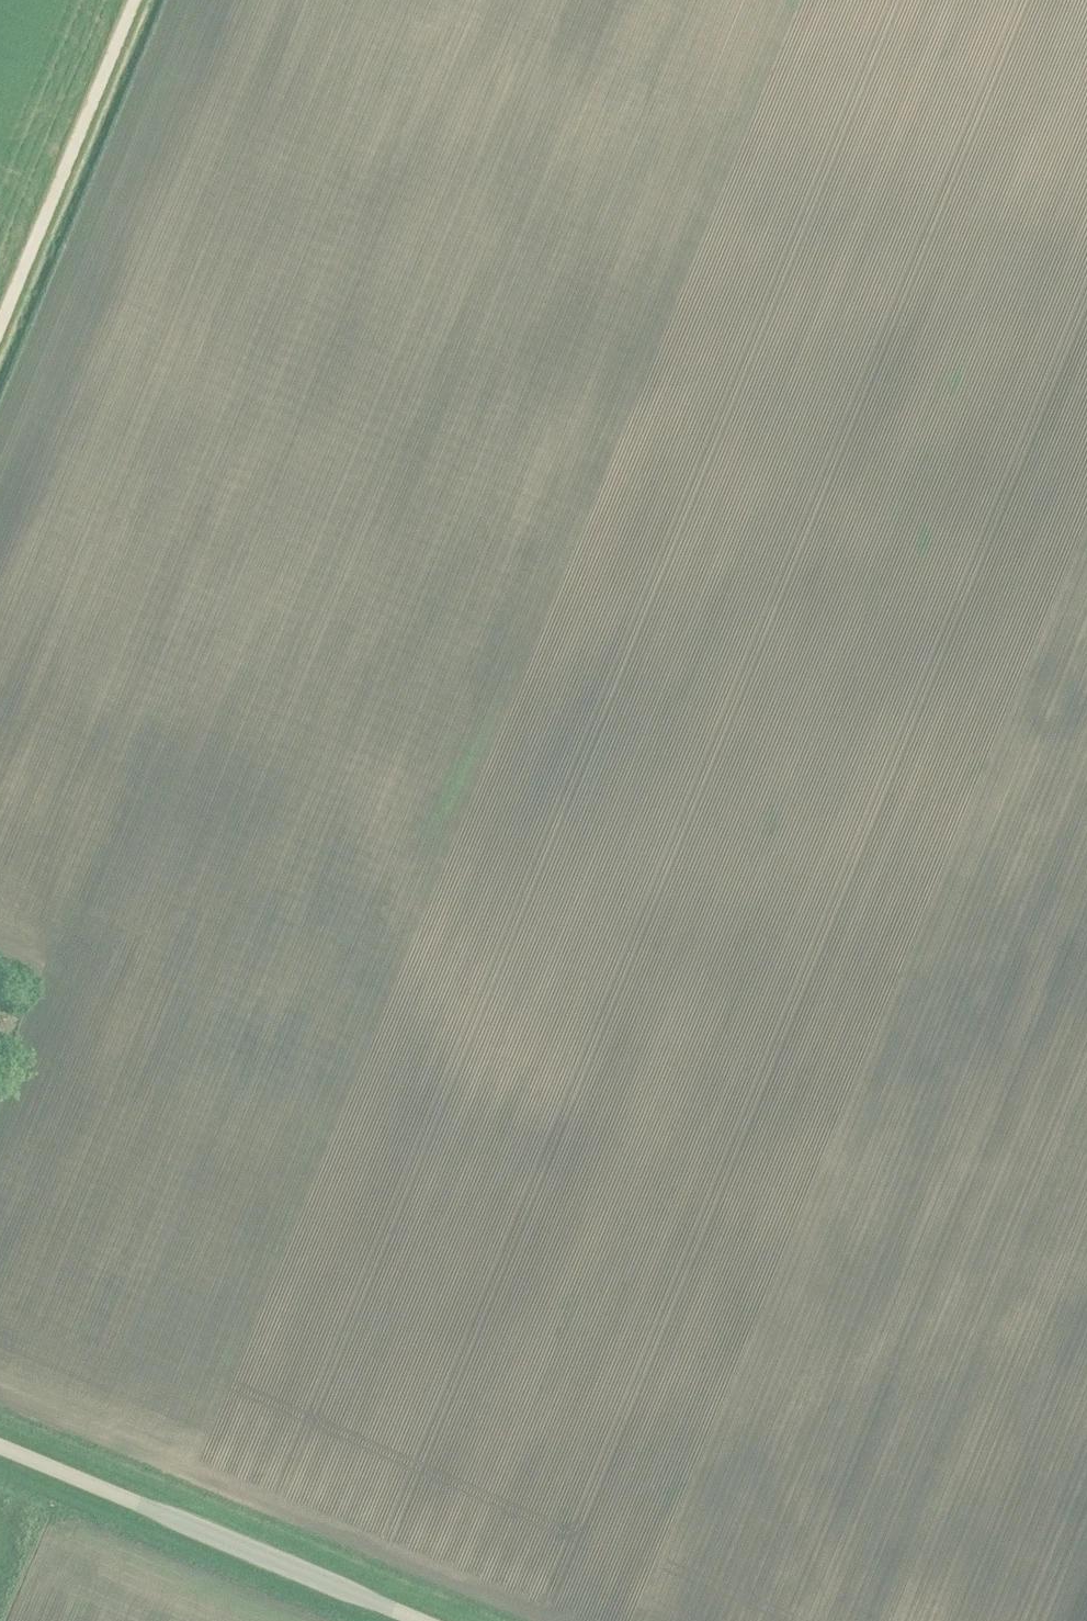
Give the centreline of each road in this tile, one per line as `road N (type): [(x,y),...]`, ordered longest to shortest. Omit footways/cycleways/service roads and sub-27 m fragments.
road 1 (unclassified): [(471,1620),(0,1431)]

